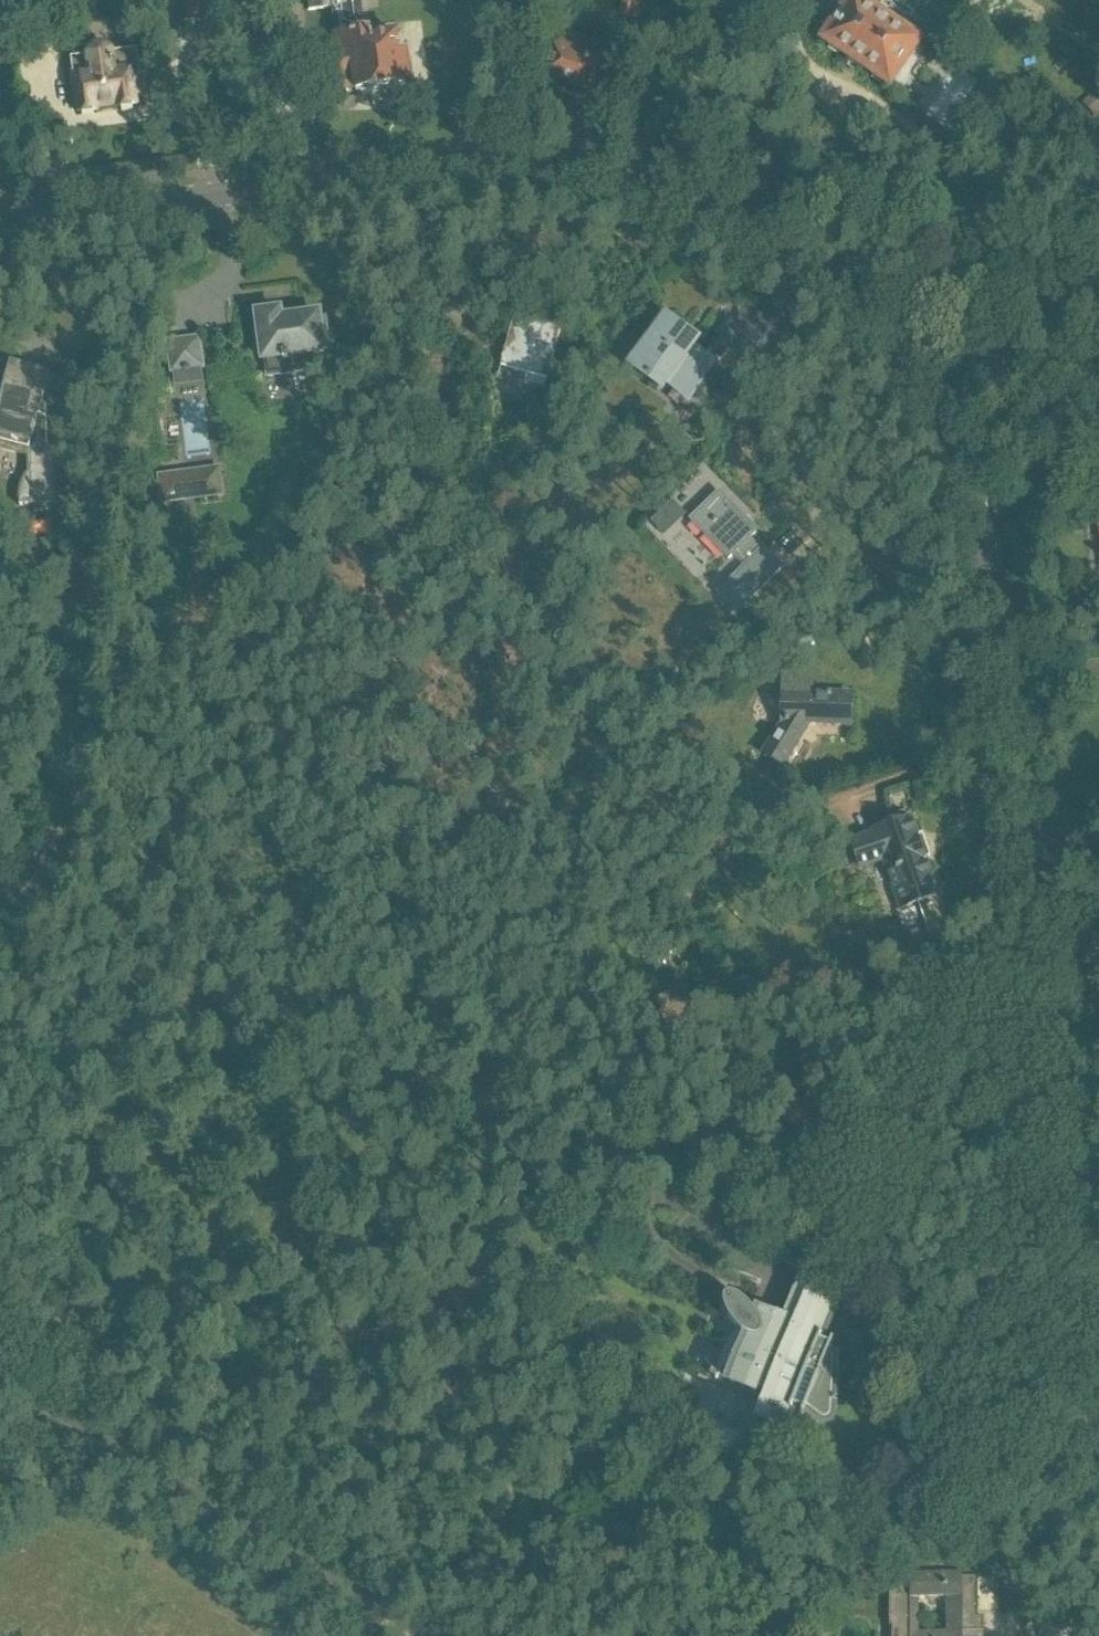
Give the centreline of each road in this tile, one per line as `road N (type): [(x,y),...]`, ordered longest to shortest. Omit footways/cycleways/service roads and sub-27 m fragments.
road 1 (tertiary): [(1027,967),(996,650),(984,576),(954,482),(878,364),(806,290),(667,215),(592,192),(480,173),(0,219)]
road 2 (tertiary): [(1098,1430),(1058,1232),(1027,967)]

